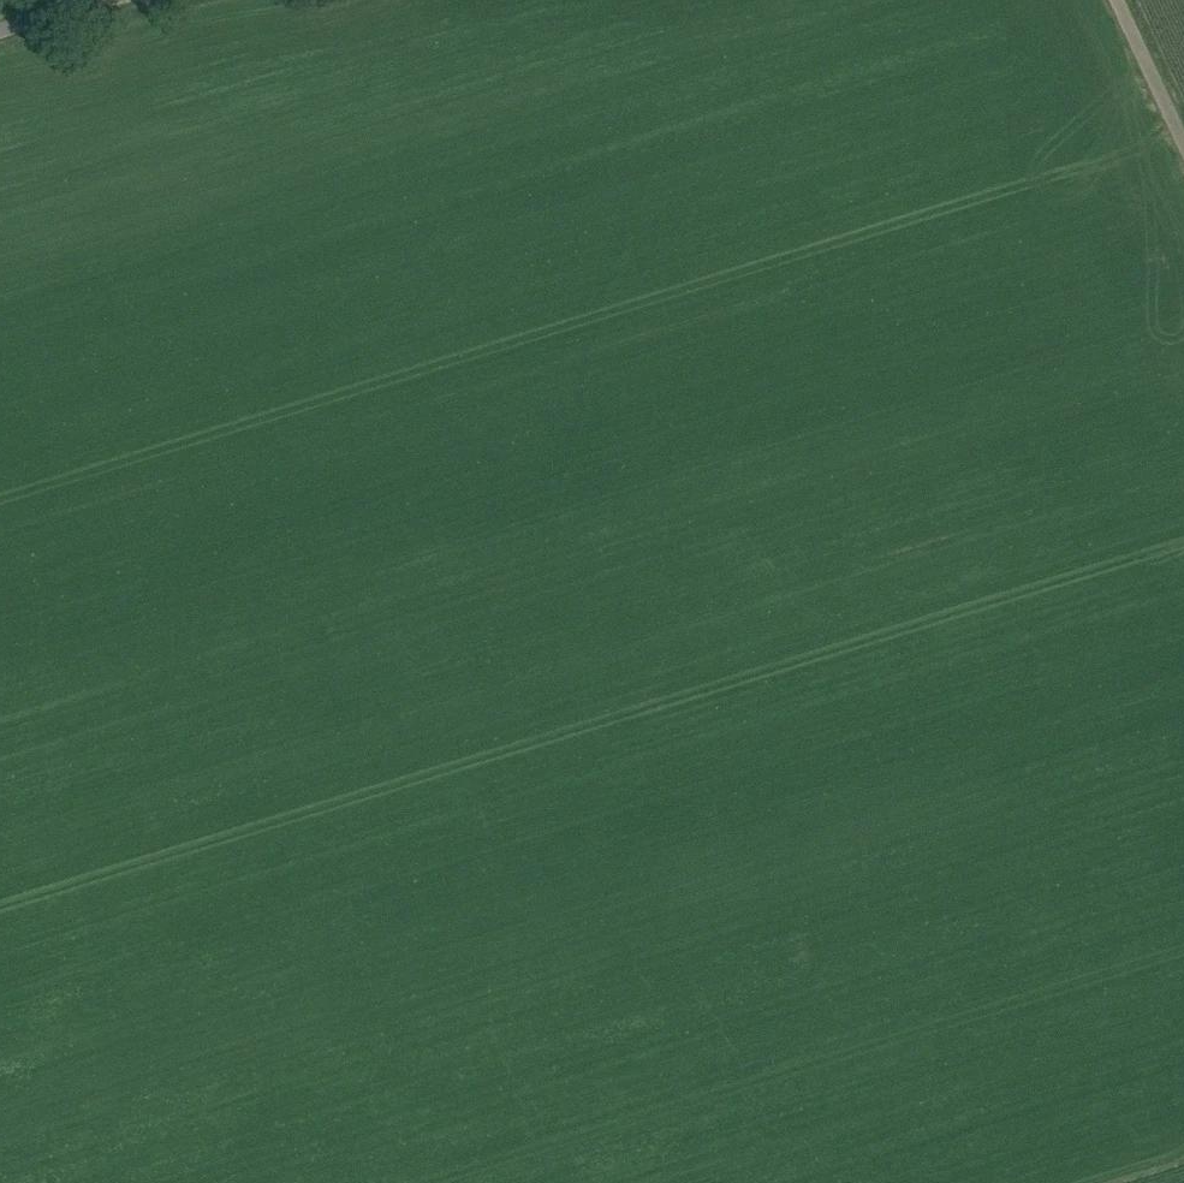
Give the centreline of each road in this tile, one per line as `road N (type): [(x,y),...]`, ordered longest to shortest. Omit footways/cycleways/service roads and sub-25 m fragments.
road 1 (unclassified): [(1183,141),(1118,0)]

